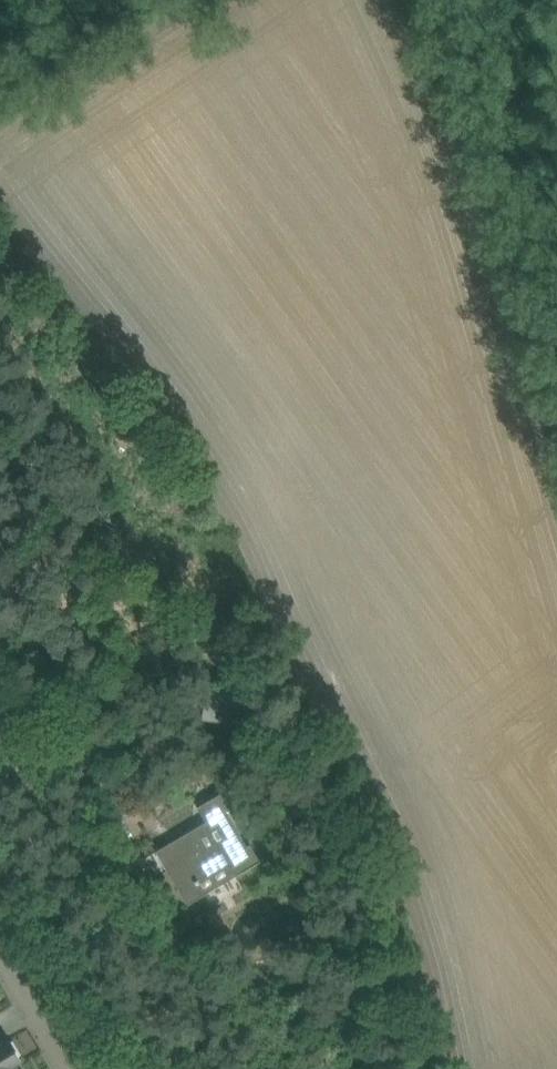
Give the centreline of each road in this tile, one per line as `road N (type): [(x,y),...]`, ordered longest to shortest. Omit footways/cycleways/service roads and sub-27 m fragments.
road 1 (residential): [(74,1068),(0,949)]

